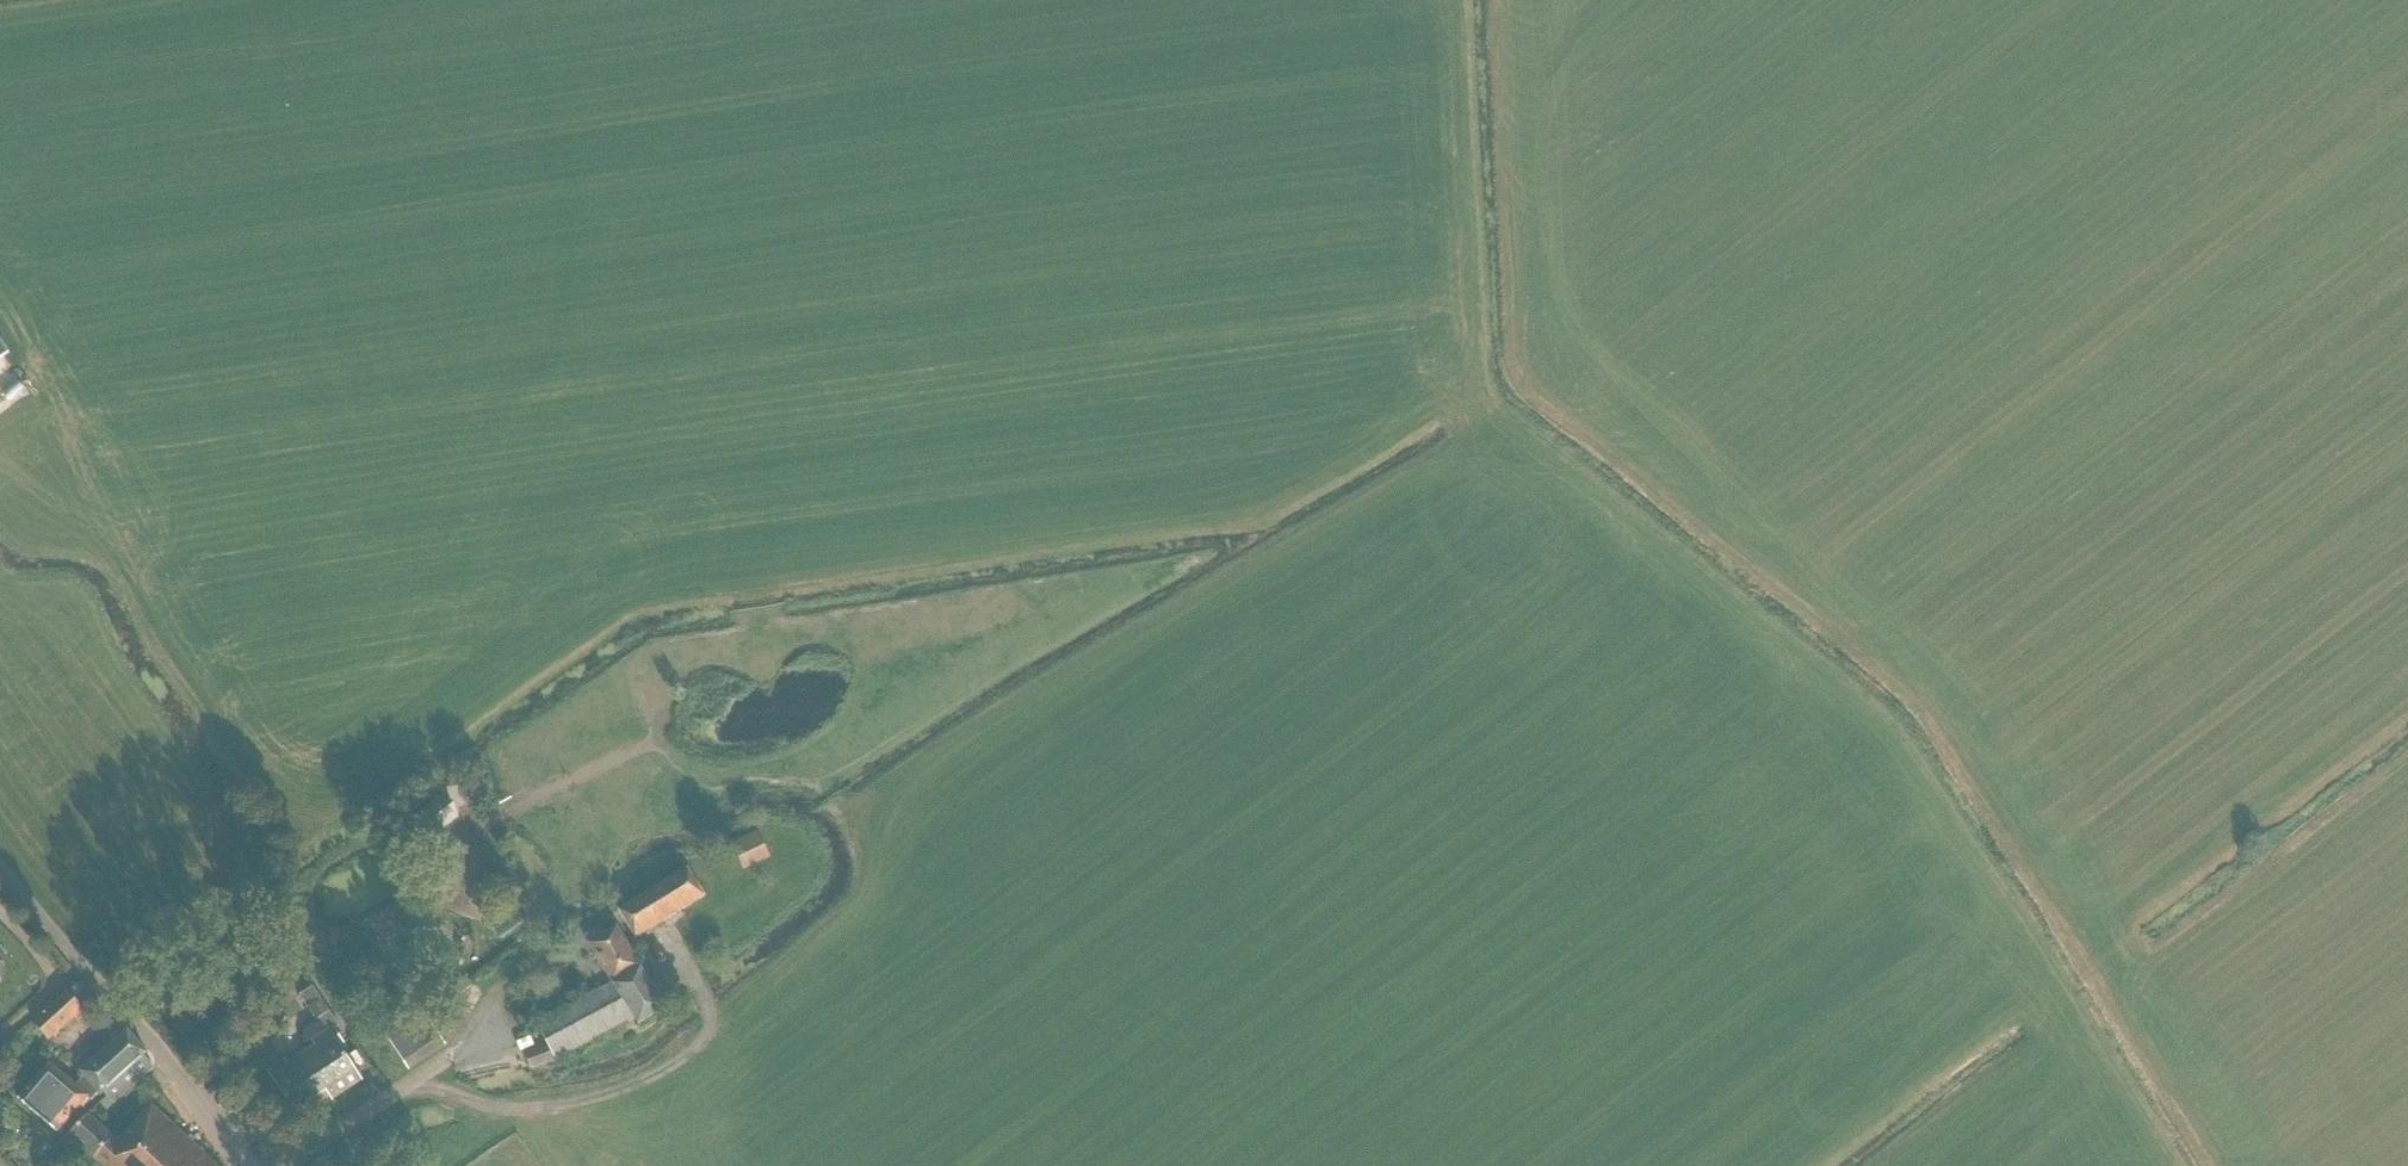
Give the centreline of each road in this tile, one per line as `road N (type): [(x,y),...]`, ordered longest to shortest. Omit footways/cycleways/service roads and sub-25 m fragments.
road 1 (residential): [(287,1165),(420,1087),(499,1110),(600,1098),(693,1049),(712,1019)]
road 2 (unclassified): [(247,1165),(154,1042),(0,869)]

